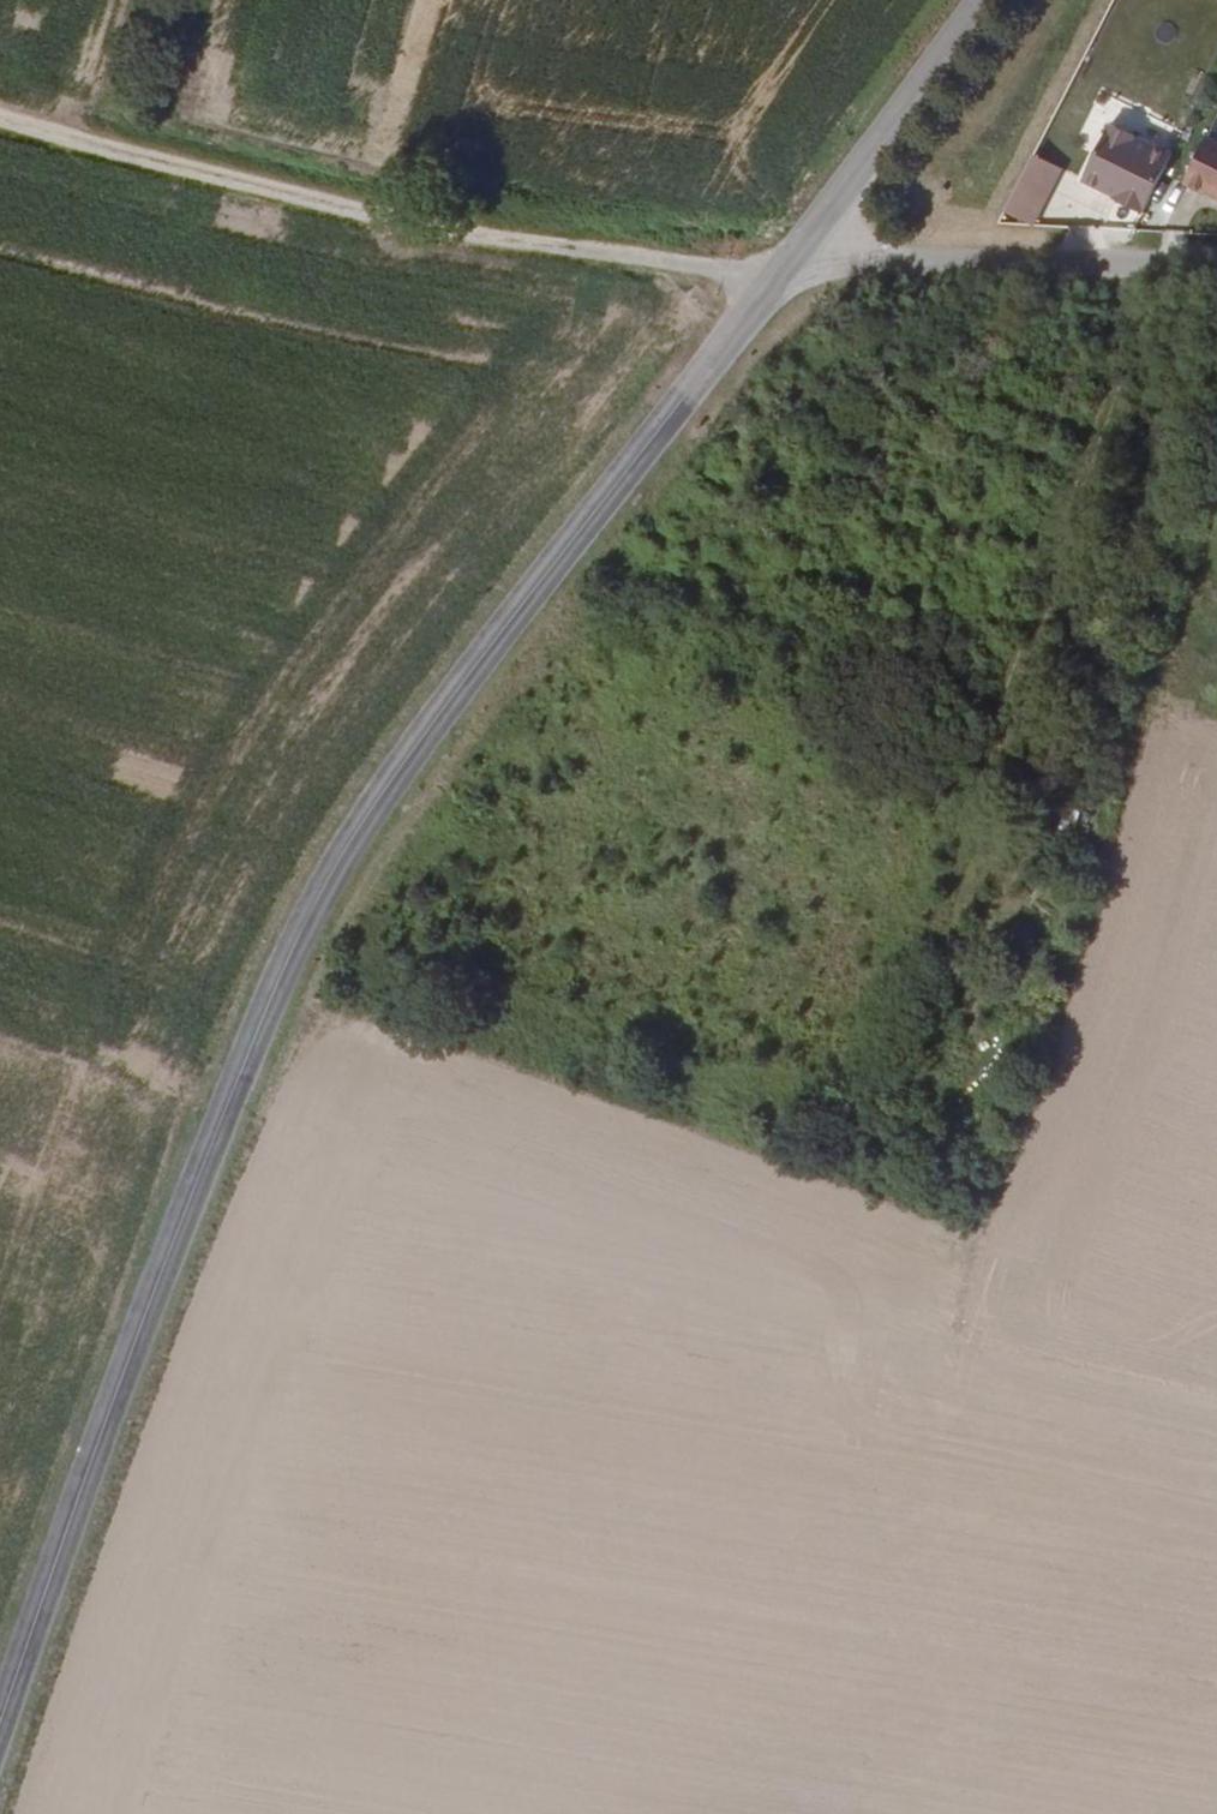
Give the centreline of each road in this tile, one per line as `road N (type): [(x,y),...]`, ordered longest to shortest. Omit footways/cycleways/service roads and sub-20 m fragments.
road 1 (tertiary): [(803,237),(406,767),(303,946),(256,1050),(0,1730)]
road 2 (track): [(763,290),(311,195),(0,110)]
road 3 (residential): [(1216,269),(858,253),(803,237)]
road 4 (tertiary): [(993,0),(803,237)]

